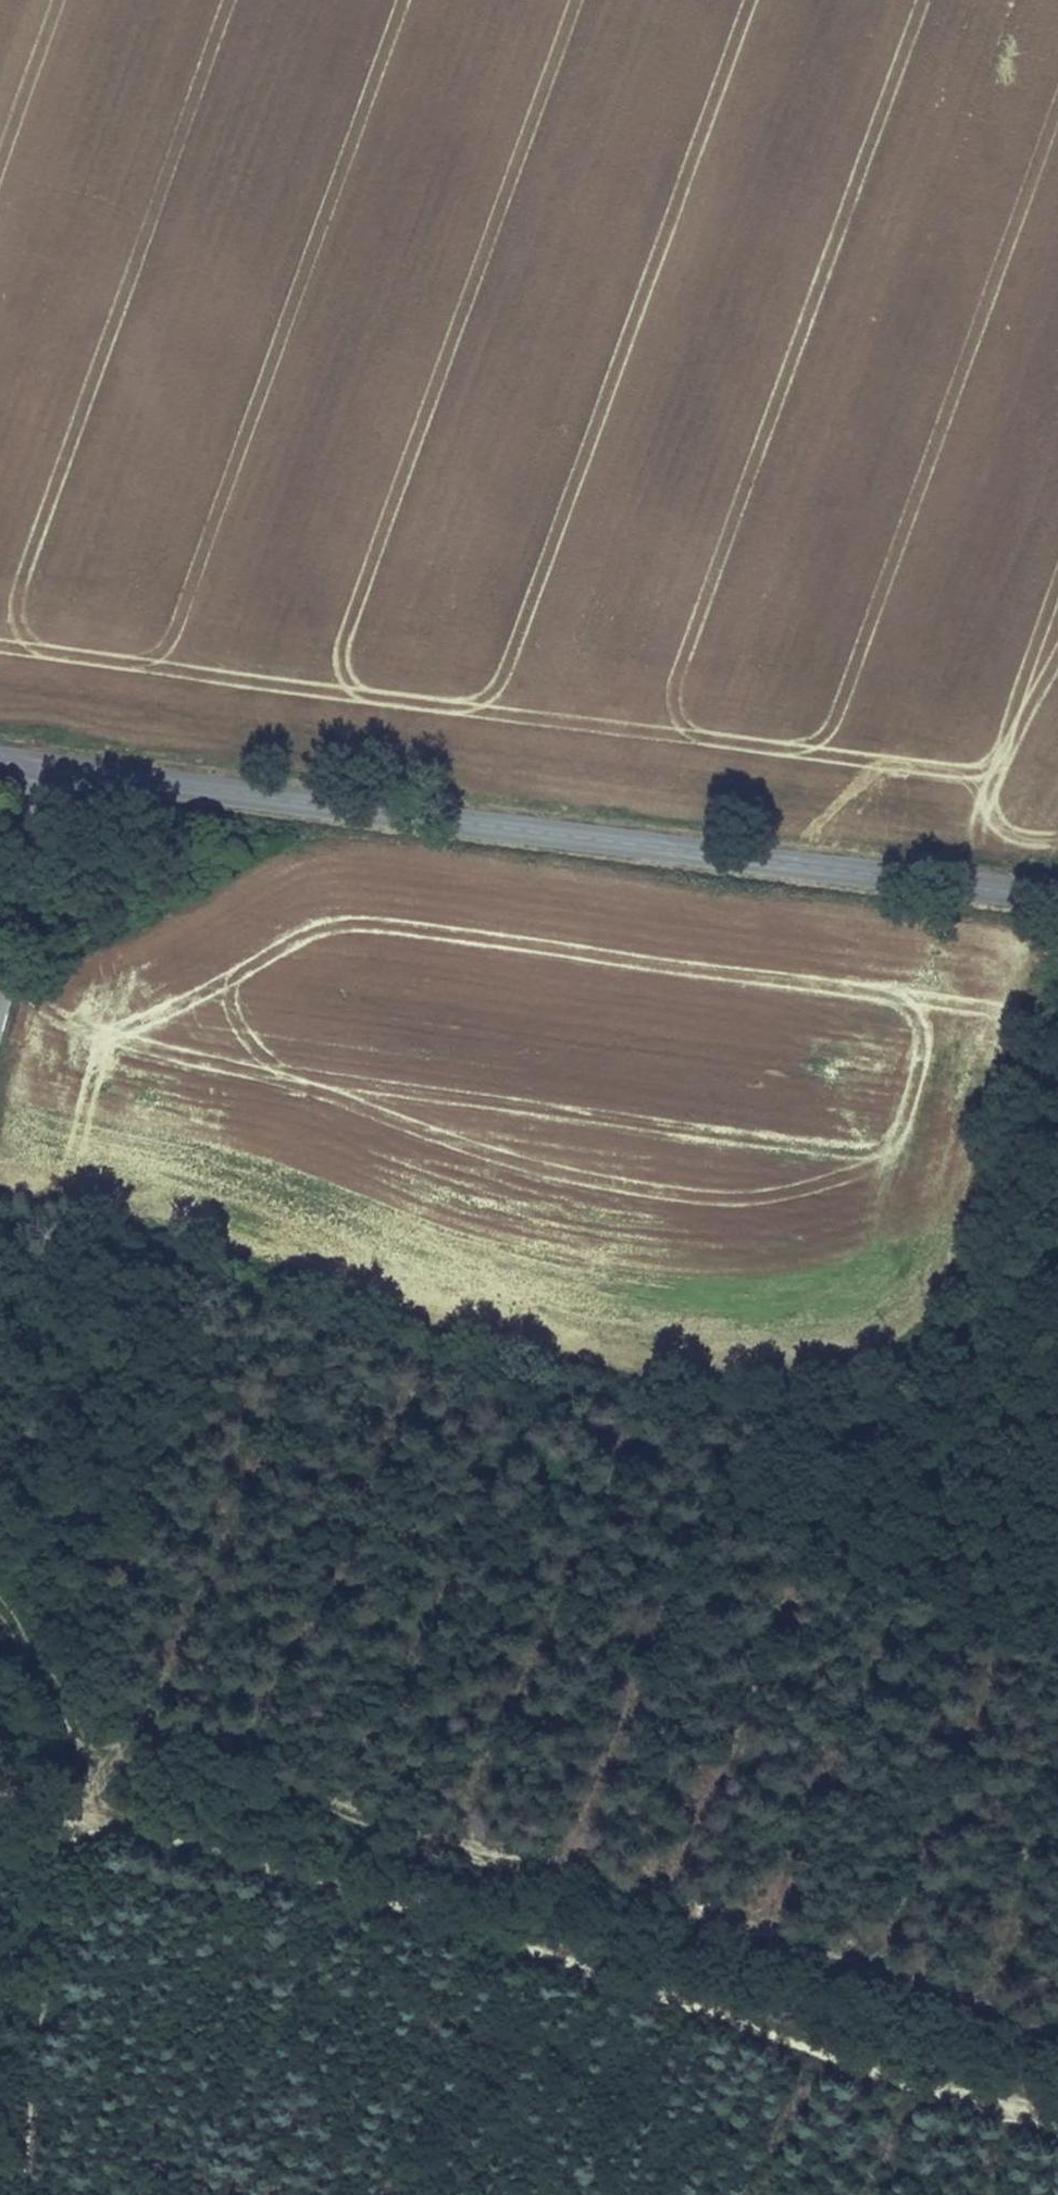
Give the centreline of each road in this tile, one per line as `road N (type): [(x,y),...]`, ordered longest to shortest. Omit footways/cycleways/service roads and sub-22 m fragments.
road 1 (track): [(1057,2130),(0,1787)]
road 2 (tertiary): [(49,769),(1057,892)]
road 3 (unclassified): [(0,975),(49,769)]

